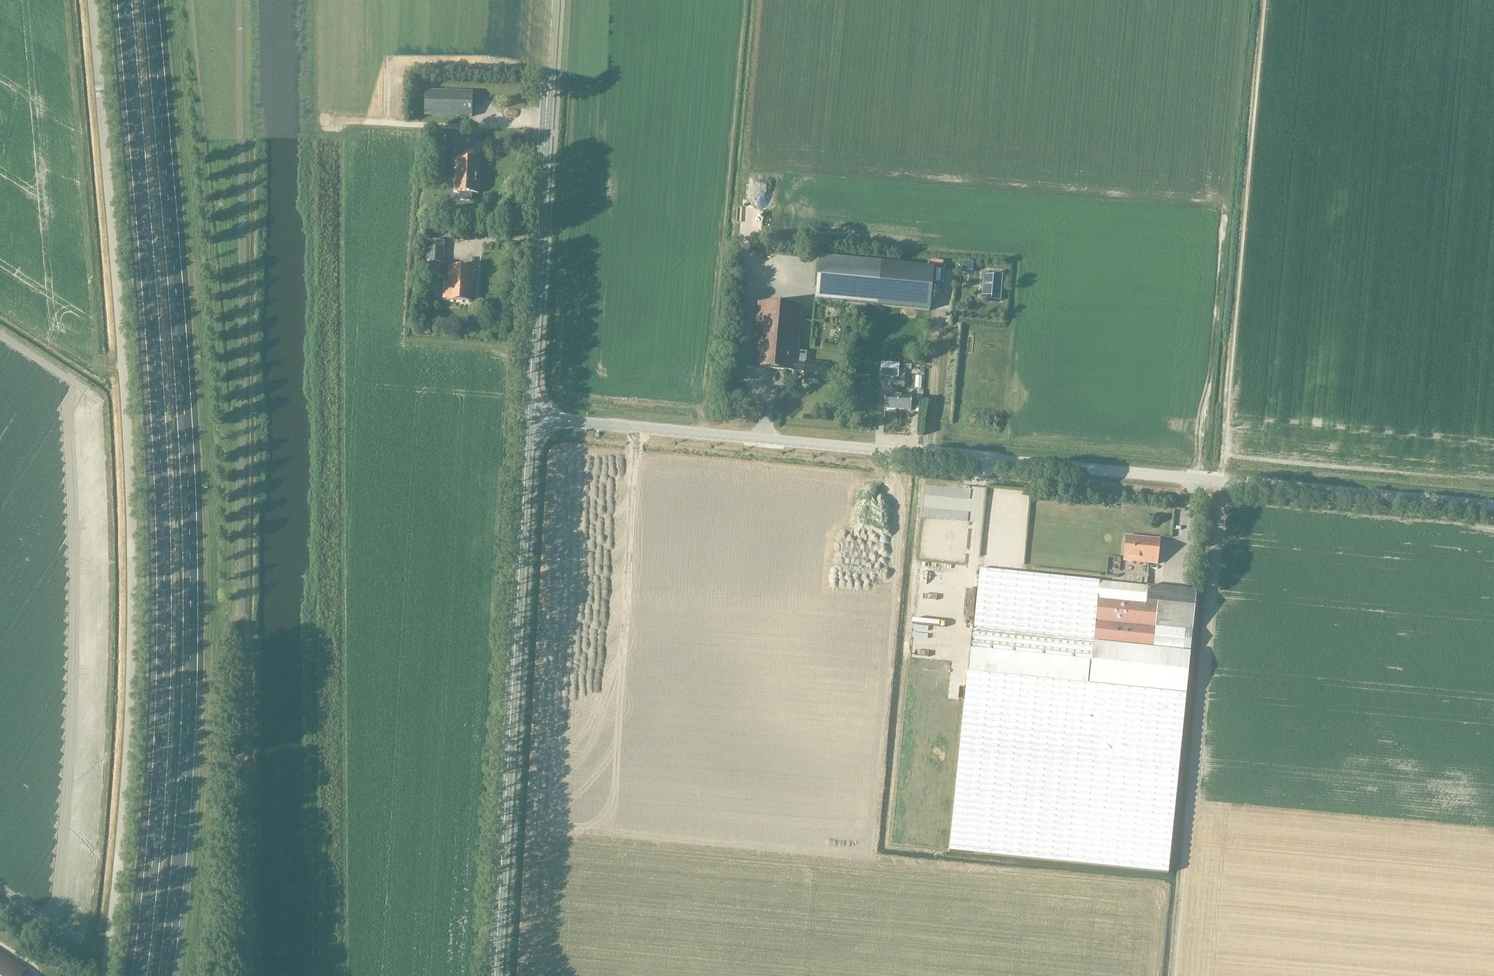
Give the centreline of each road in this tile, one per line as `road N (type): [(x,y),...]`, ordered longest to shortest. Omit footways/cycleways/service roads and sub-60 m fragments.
road 1 (motorway): [(124,0),(162,498),(158,796),(138,975)]
road 2 (unclassified): [(105,975),(124,790),(132,537),(92,0)]
road 3 (motorway): [(165,975),(188,739),(191,583),(151,0)]
road 4 (unclassified): [(1493,506),(528,420)]
road 5 (primary): [(495,975),(528,420)]
road 6 (primary): [(528,420),(553,0)]

